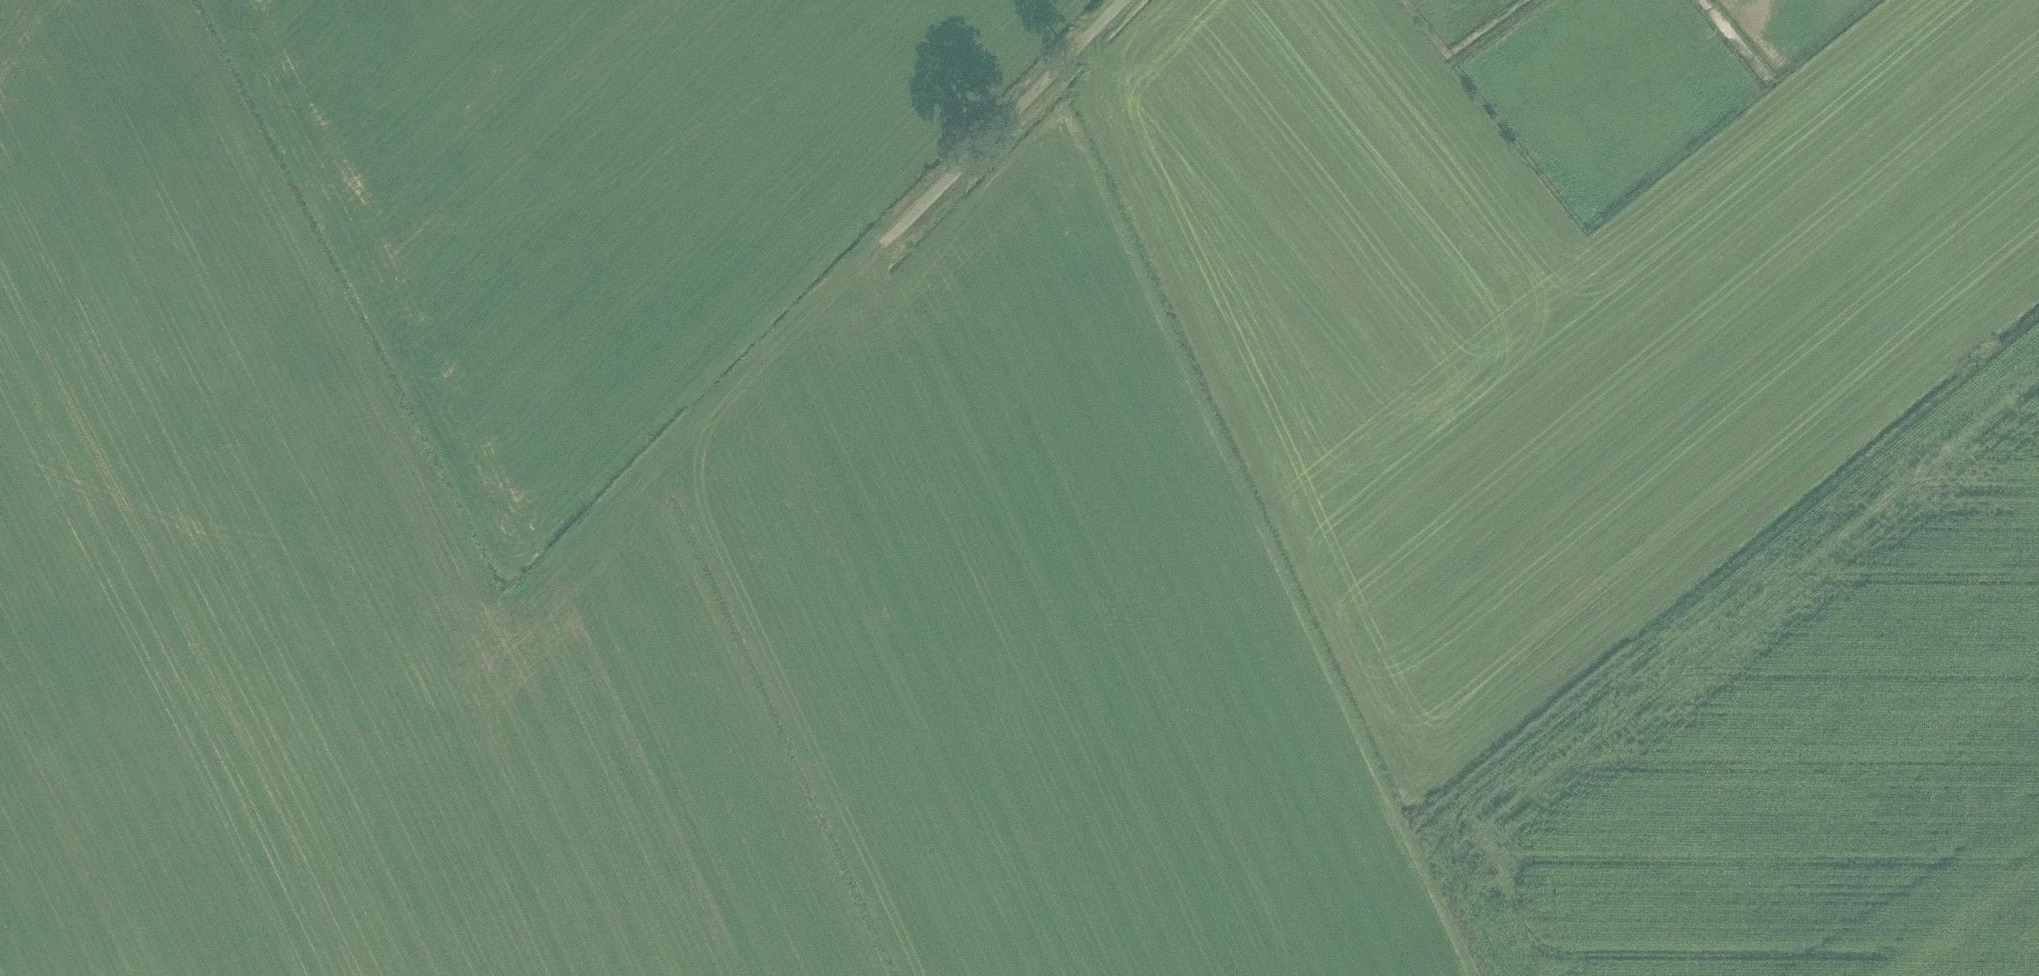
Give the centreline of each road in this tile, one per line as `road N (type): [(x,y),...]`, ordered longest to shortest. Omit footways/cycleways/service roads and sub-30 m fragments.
road 1 (unclassified): [(868,260),(1122,0)]

